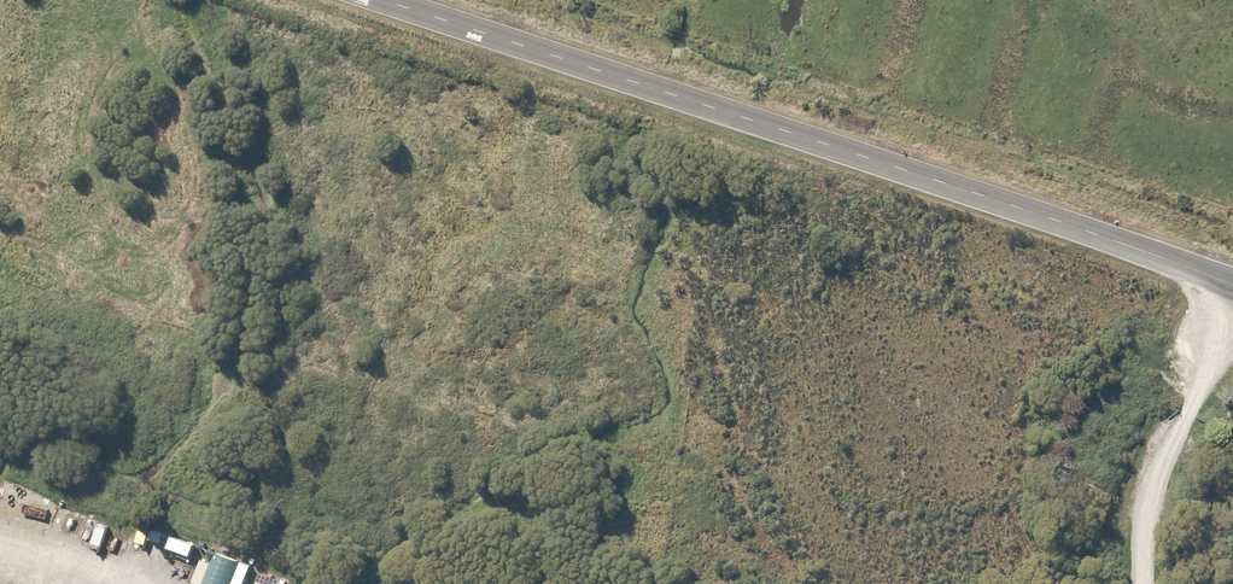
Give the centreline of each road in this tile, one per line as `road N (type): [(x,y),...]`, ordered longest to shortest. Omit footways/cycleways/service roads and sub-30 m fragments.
road 1 (secondary): [(384,0),(1051,218),(1232,286)]
road 2 (track): [(1232,332),(1134,495),(1137,583)]

